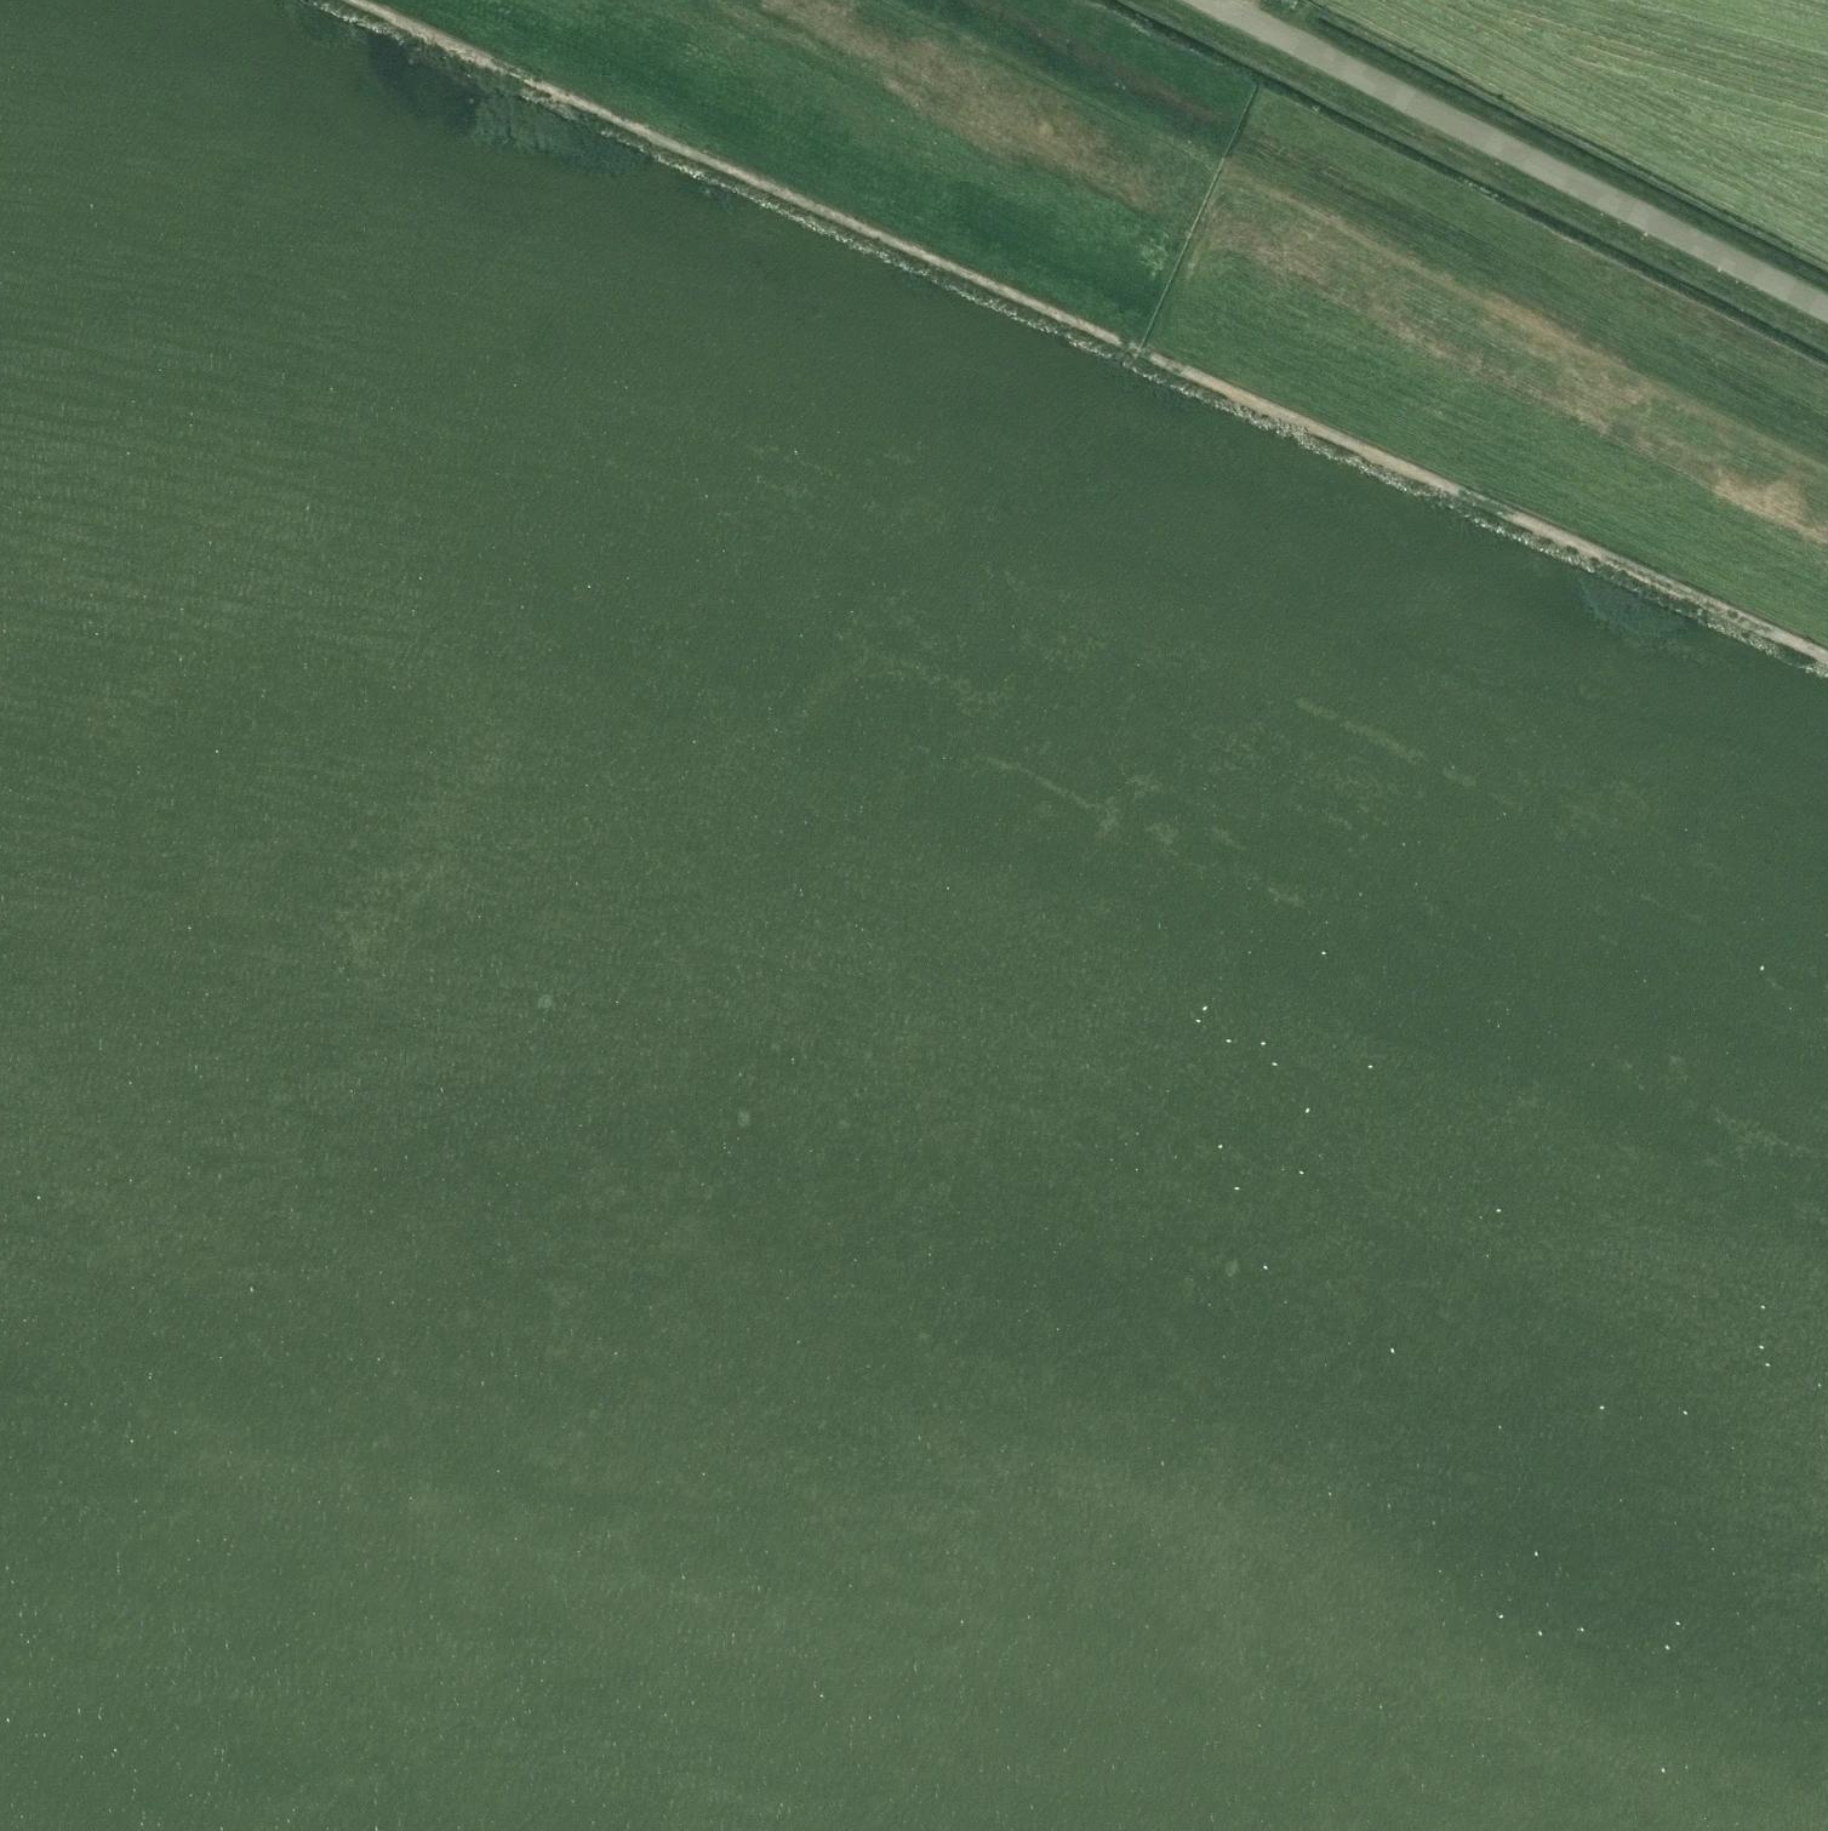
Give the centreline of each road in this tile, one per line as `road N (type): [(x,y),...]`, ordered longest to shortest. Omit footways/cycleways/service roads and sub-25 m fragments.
road 1 (tertiary): [(1211,0),(1827,309)]

